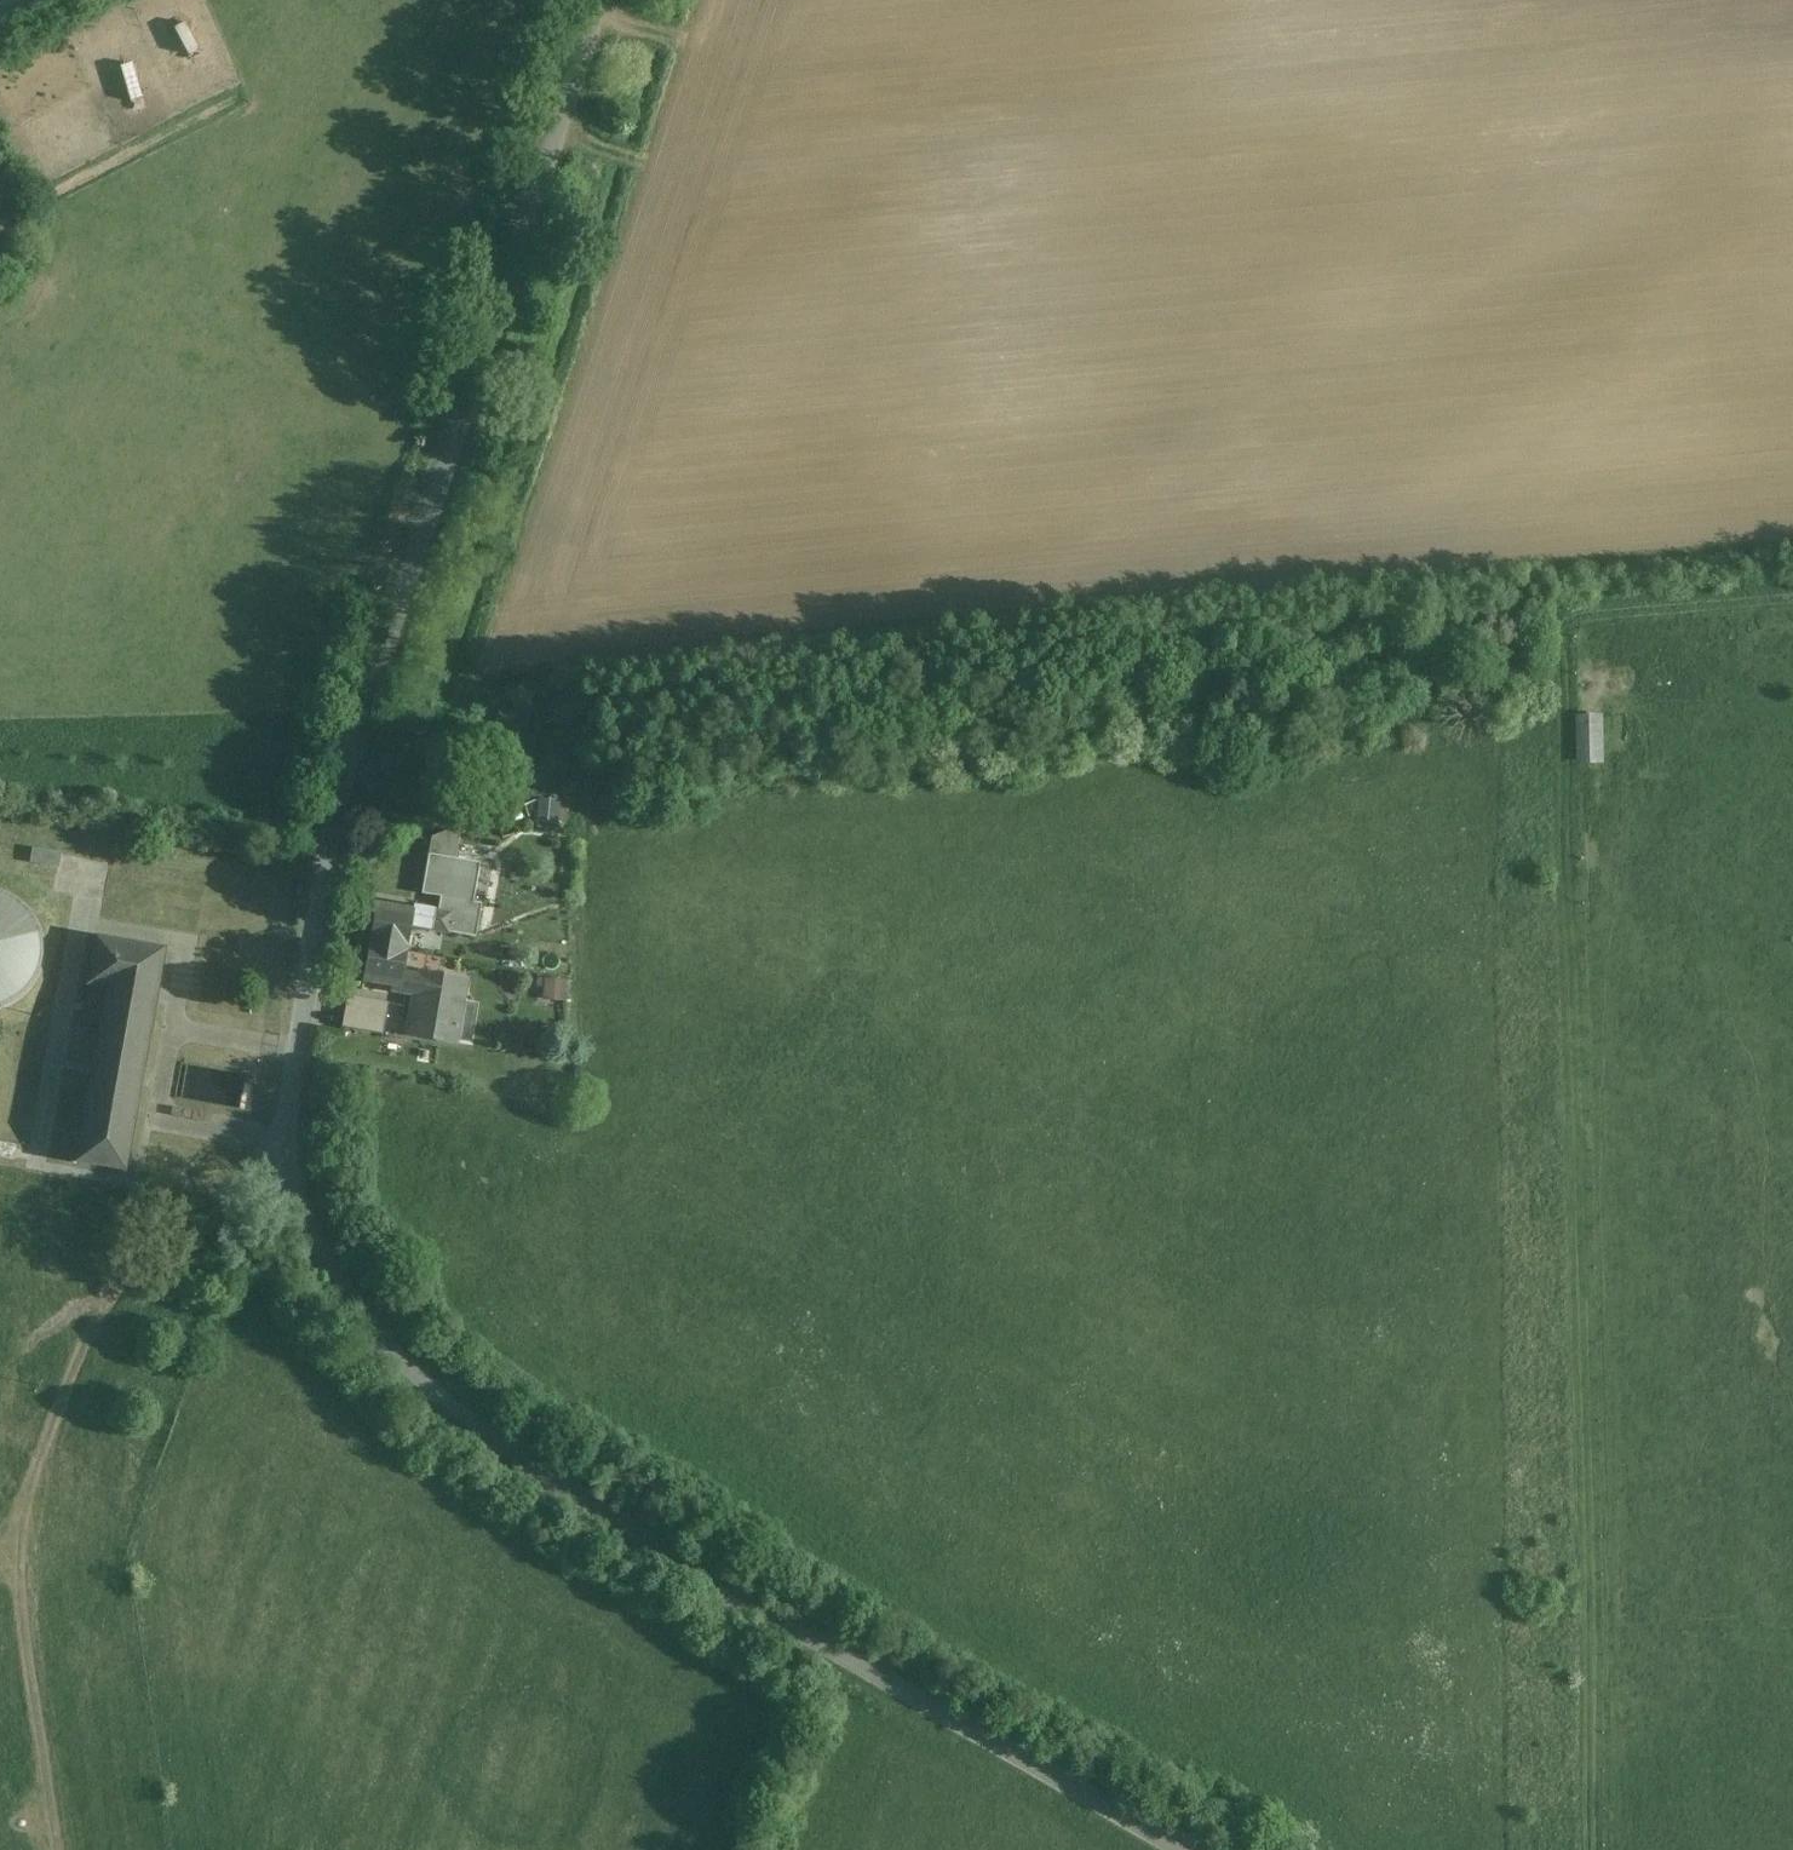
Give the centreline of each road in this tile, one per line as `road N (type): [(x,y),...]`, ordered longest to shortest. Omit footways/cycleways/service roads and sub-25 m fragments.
road 1 (unclassified): [(1176,1849),(688,1567),(424,1385),(348,1295),(298,1205),(289,1152),(302,989),(332,825),(606,0)]

